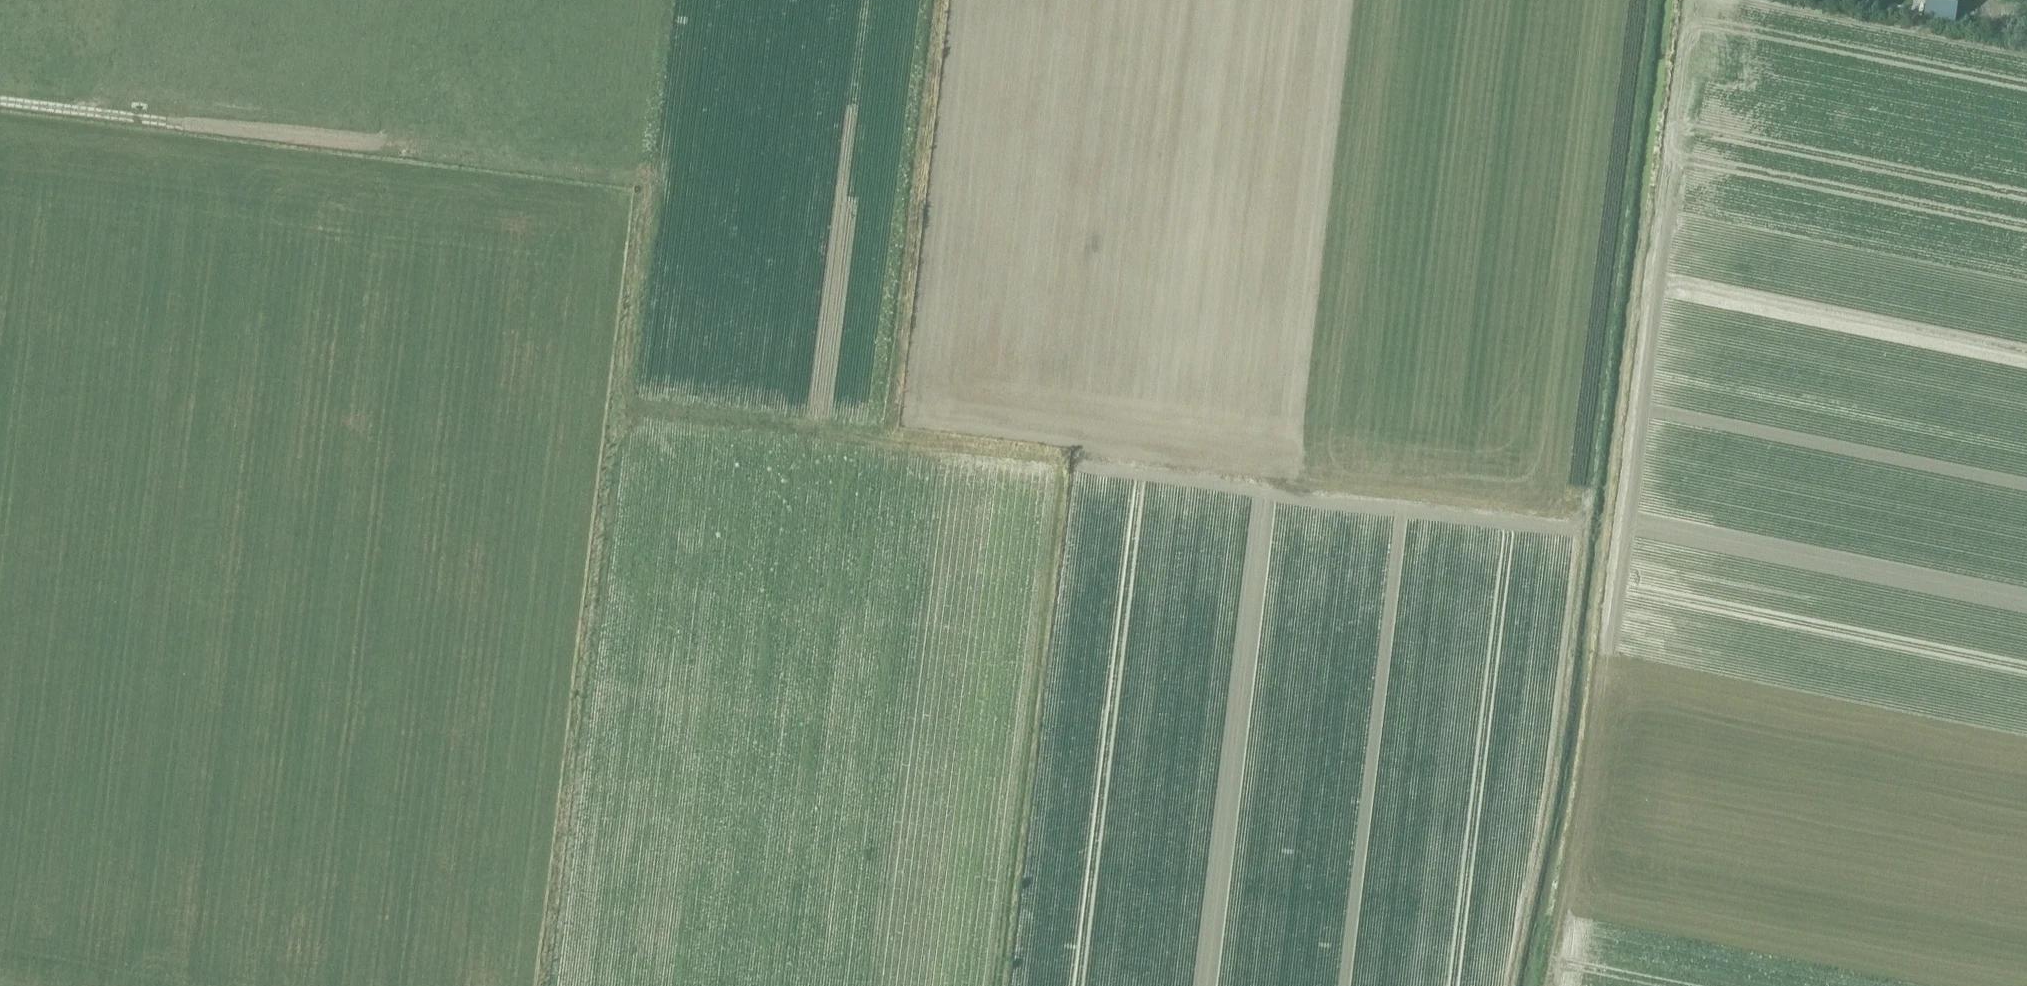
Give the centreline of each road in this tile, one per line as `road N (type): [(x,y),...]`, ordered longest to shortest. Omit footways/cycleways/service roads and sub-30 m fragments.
road 1 (track): [(604,165),(0,99)]

